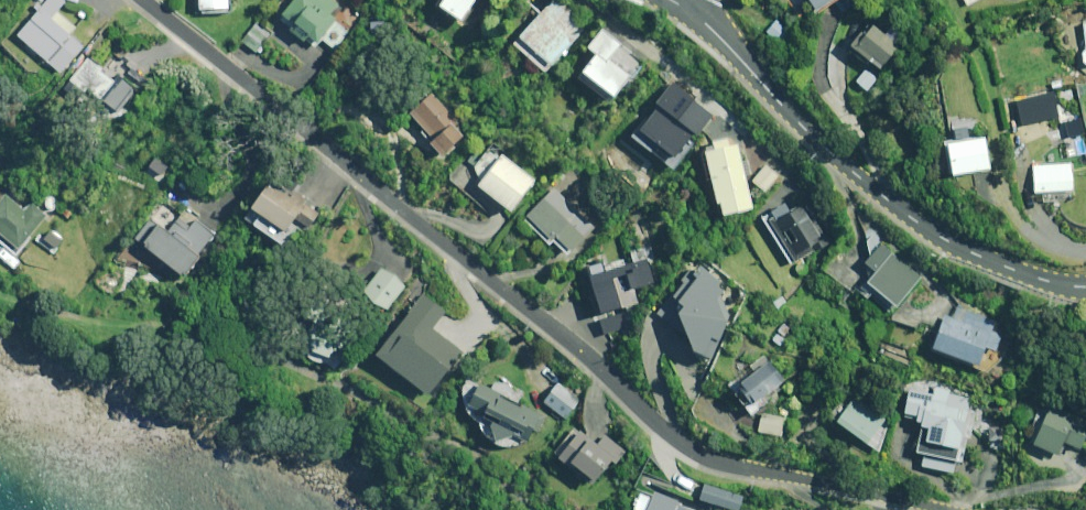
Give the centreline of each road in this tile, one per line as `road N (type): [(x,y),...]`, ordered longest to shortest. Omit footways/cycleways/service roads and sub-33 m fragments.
road 1 (residential): [(942,509),(727,466),(676,440),(549,326),(144,0)]
road 2 (tertiary): [(1085,288),(979,257),(897,208),(837,160),(686,8)]

